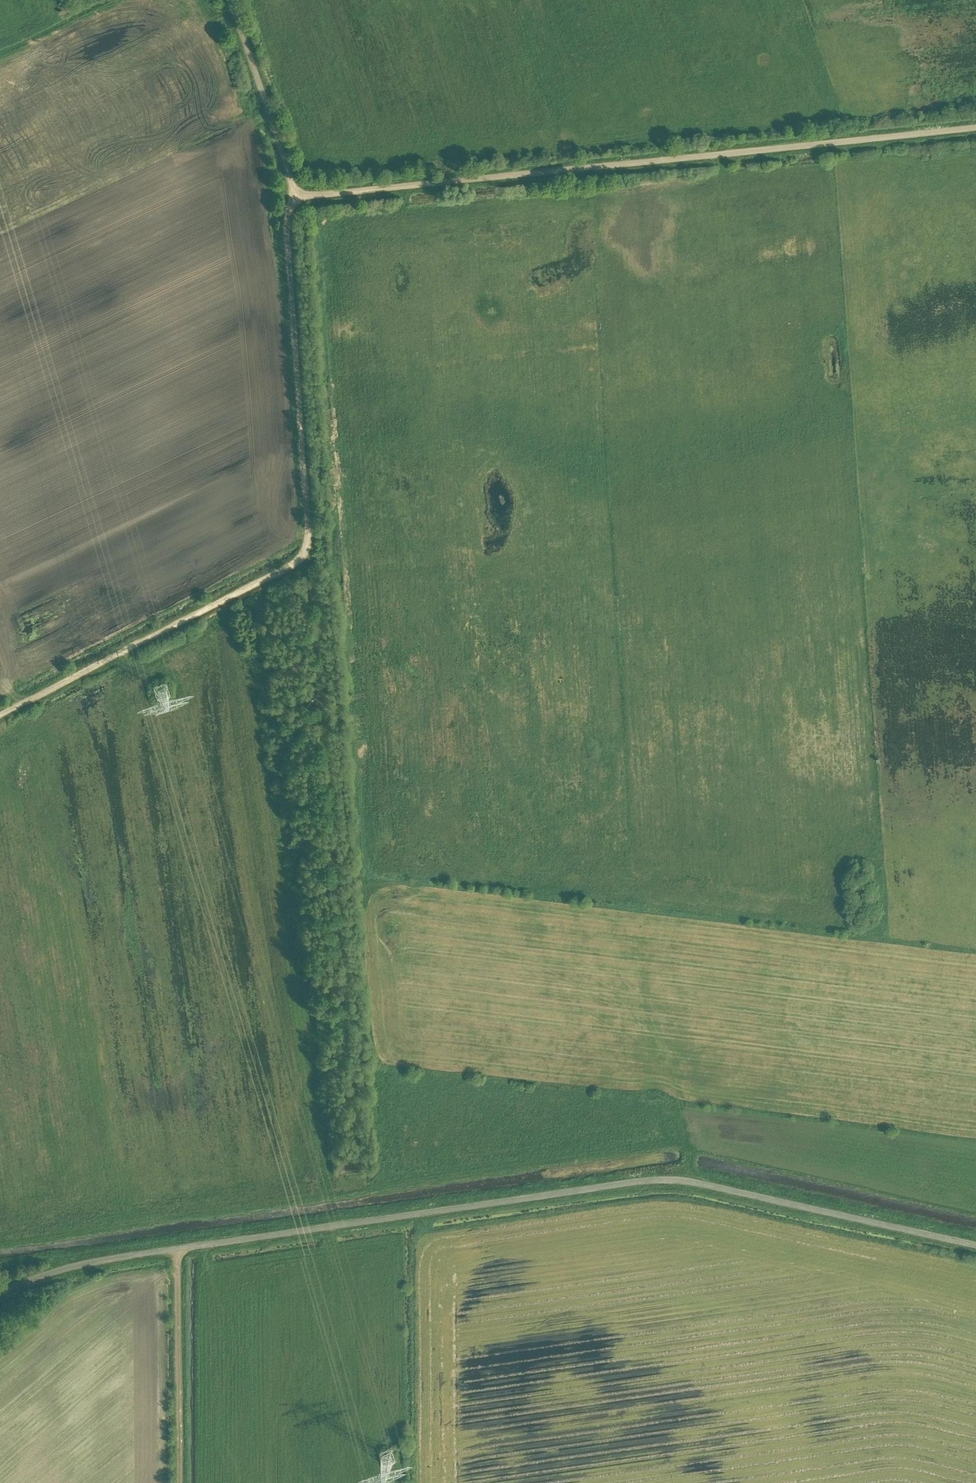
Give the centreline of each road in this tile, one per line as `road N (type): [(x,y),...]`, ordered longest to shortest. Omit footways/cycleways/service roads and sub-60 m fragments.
road 1 (track): [(0,715),(305,553),(304,443),(283,216),(291,202),(975,127)]
road 2 (track): [(975,1247),(650,1178),(83,1263),(0,1292)]
road 3 (track): [(180,1248),(182,1482)]
road 4 (track): [(233,0),(291,202)]
road 5 (track): [(129,0),(0,60)]

